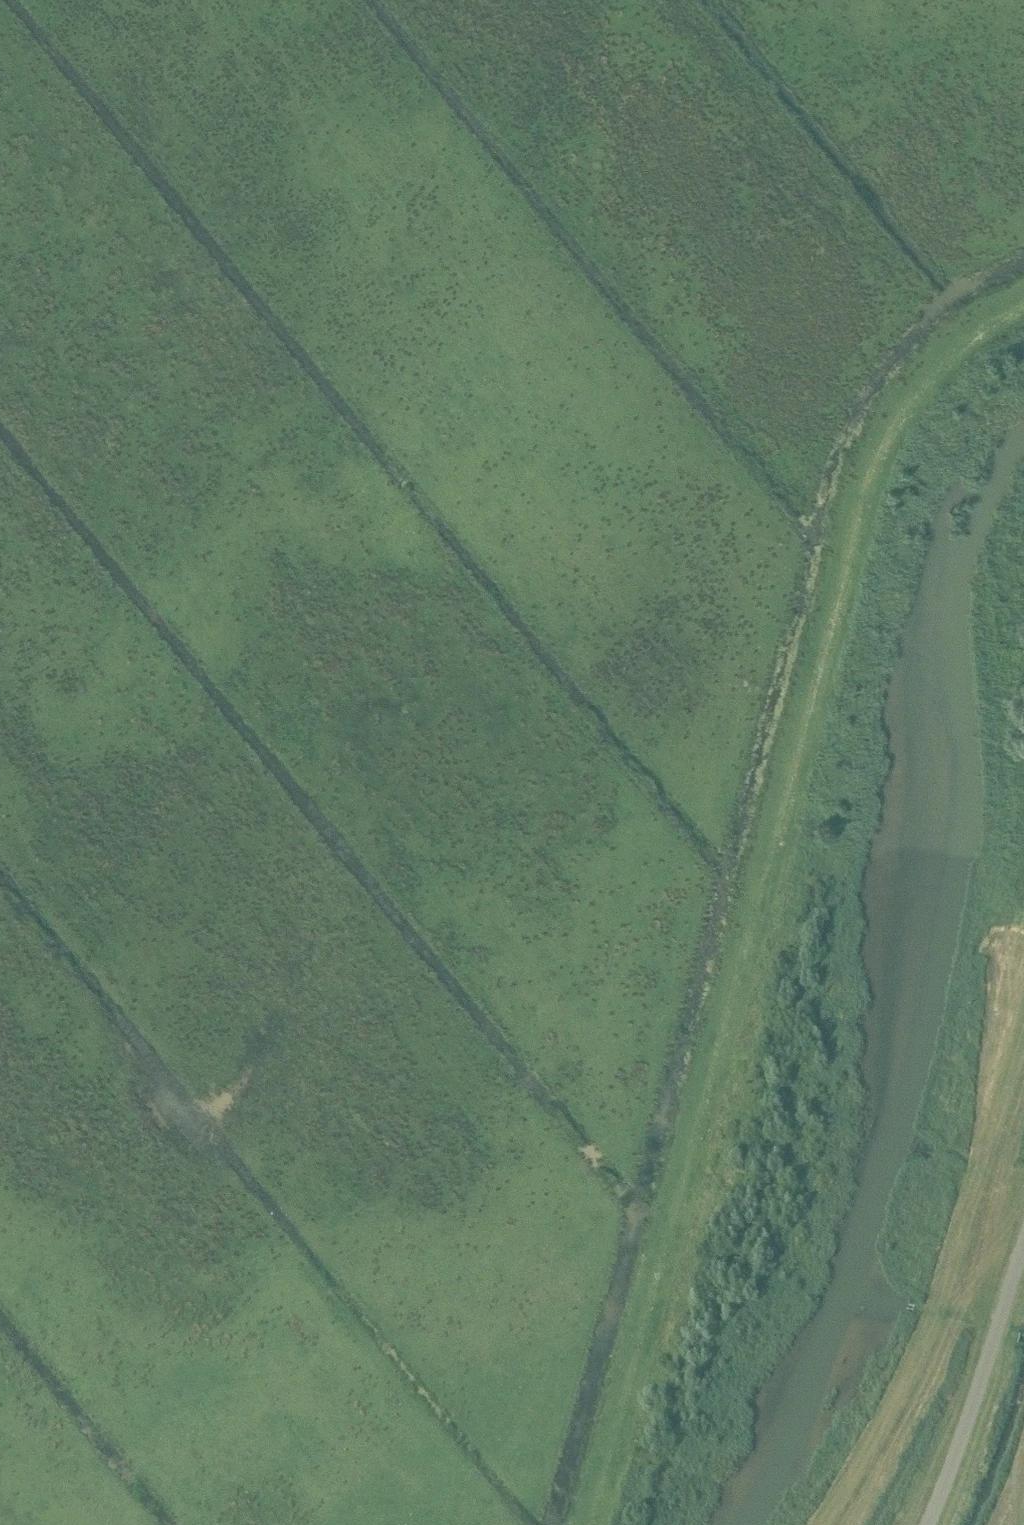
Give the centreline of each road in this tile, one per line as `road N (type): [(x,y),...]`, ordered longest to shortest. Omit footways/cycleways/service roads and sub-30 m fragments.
road 1 (unclassified): [(923,1524),(1023,1228)]

